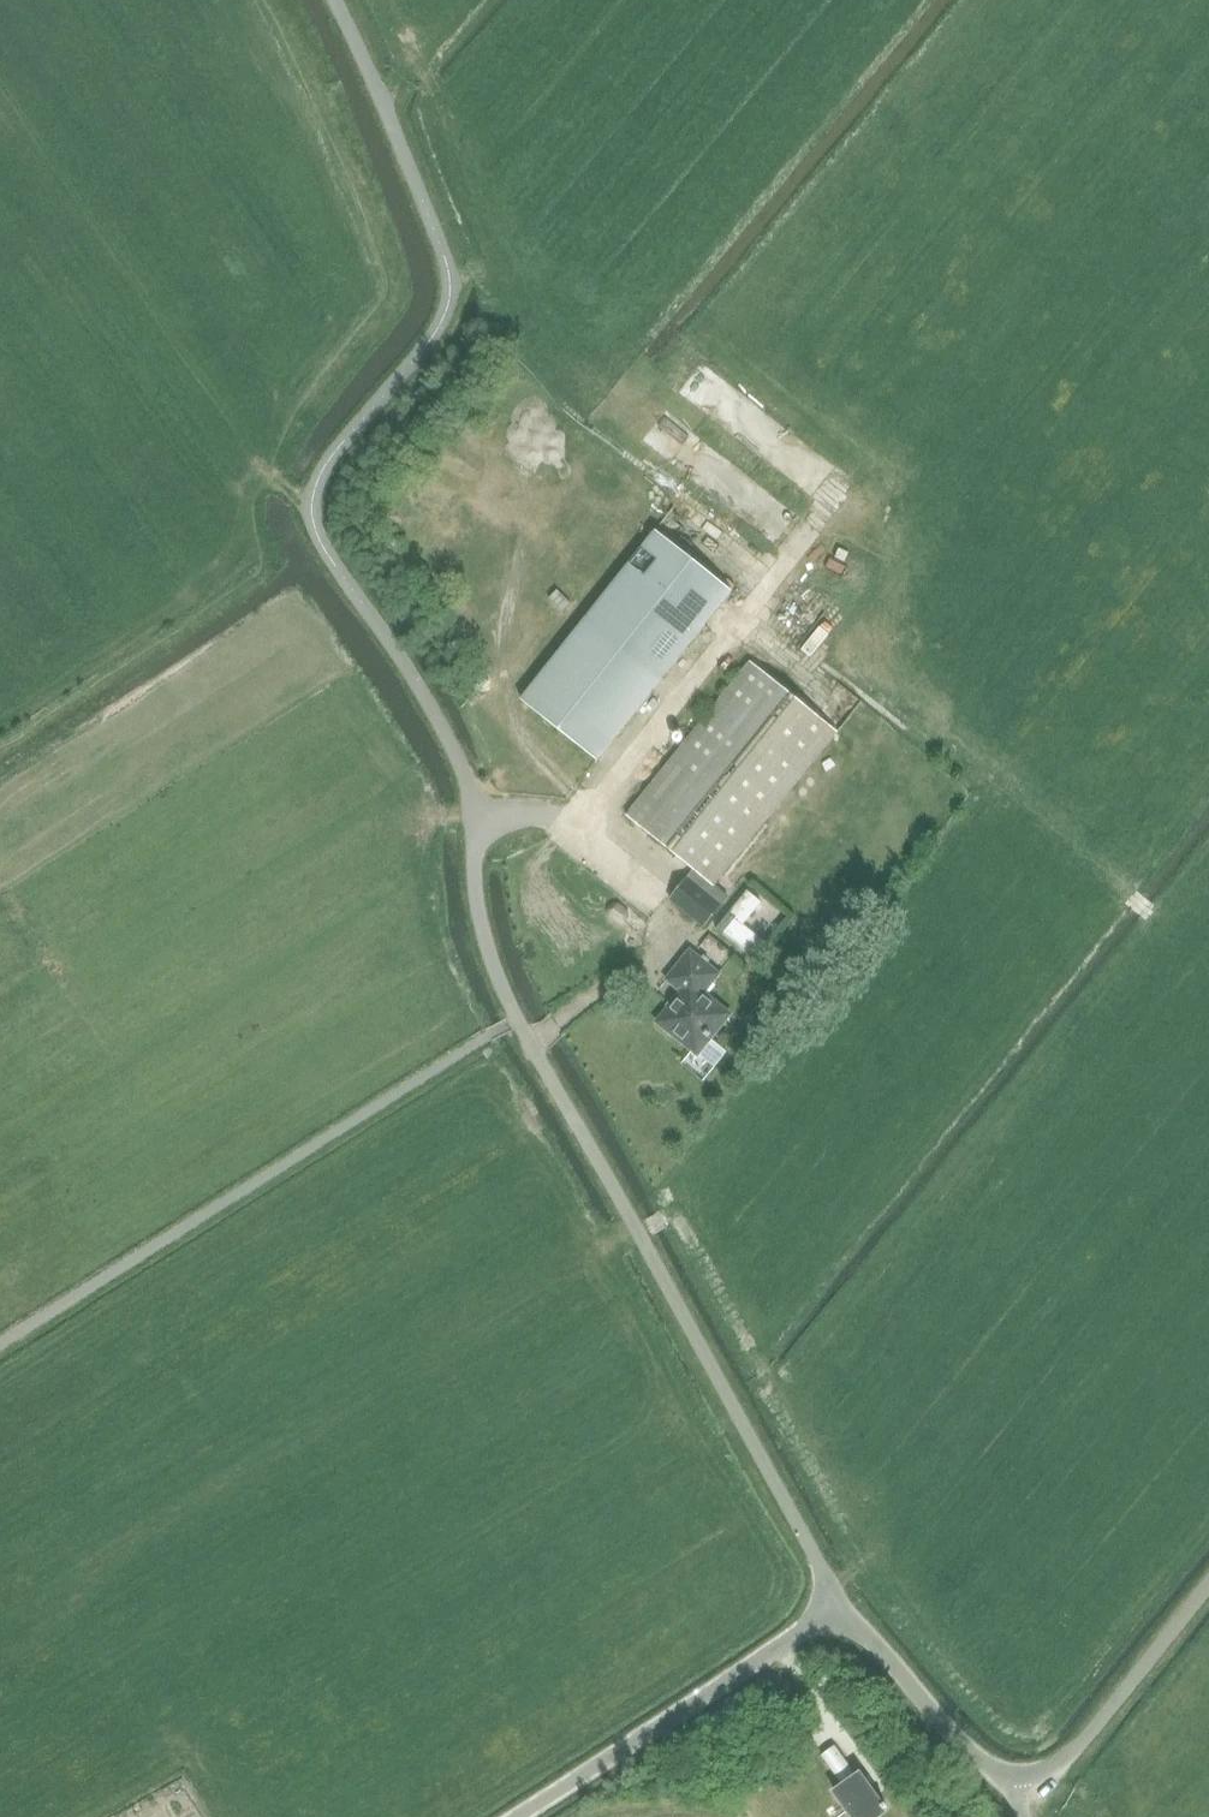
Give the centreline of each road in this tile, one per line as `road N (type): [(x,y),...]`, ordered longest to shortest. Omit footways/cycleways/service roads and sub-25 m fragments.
road 1 (unclassified): [(832,1624),(820,1566),(496,972),(481,927),(474,823),(458,757)]
road 2 (unclassified): [(521,1816),(796,1635),(832,1624)]
road 3 (unclassified): [(1013,1779),(1067,1755),(1208,1586)]
road 4 (unclassified): [(1013,1779),(972,1754),(867,1636),(832,1624)]

